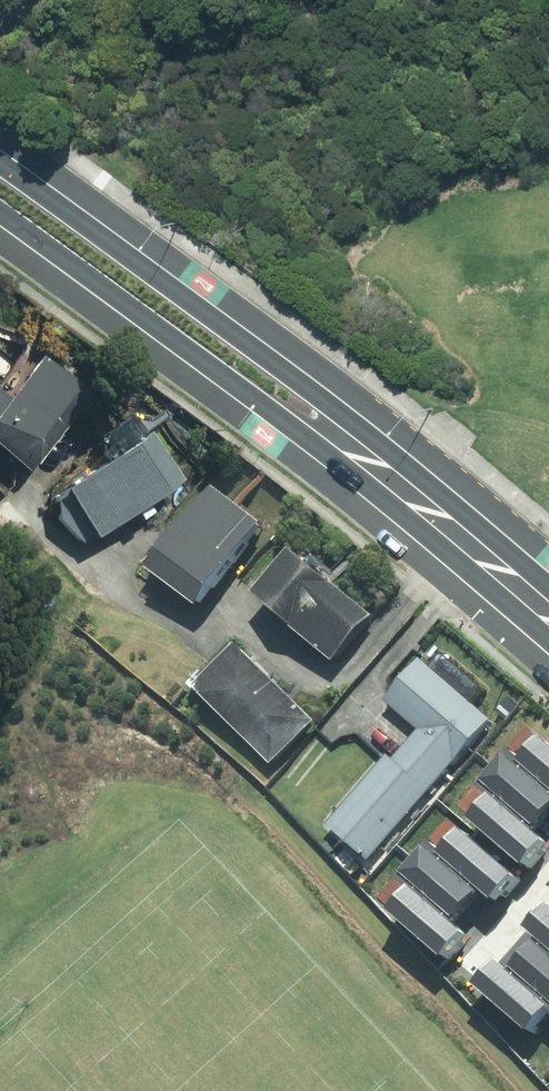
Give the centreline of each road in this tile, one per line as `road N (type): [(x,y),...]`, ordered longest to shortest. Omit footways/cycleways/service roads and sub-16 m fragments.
road 1 (secondary): [(548,654),(357,492),(0,227)]
road 2 (secondary): [(0,150),(294,364),(548,572)]

